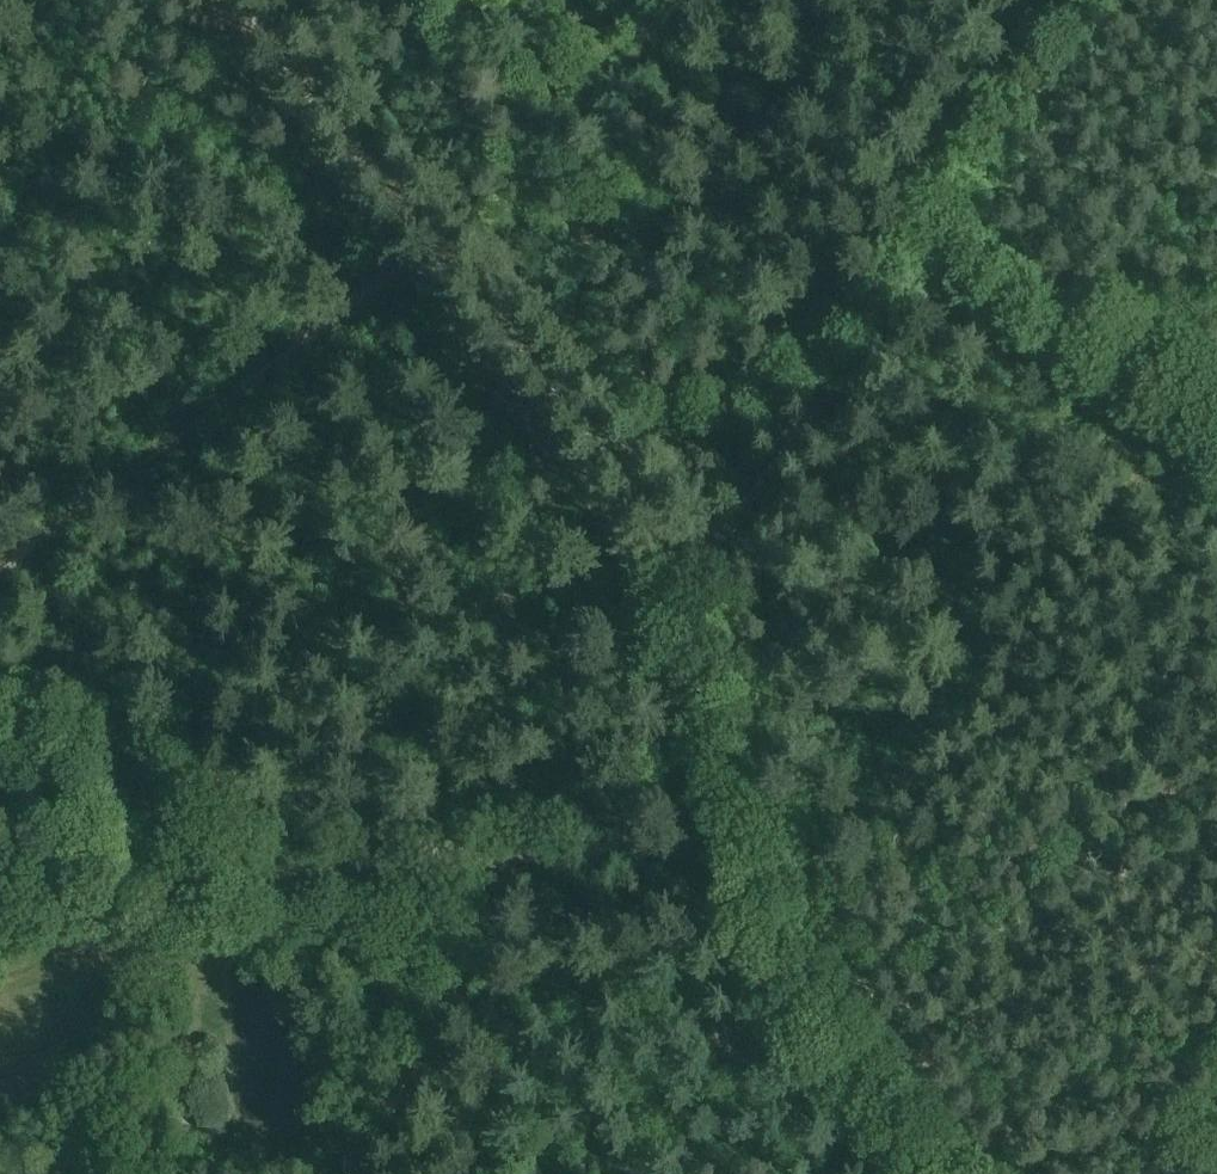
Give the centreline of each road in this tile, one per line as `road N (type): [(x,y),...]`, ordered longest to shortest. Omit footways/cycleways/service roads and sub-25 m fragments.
road 1 (track): [(694,569),(646,806),(621,834),(592,847),(475,863),(392,846),(358,855),(257,925),(189,945),(135,921),(87,845),(0,755)]
road 2 (track): [(694,569),(944,236),(1216,420)]
road 3 (track): [(231,0),(694,569)]
road 4 (track): [(937,1173),(770,962),(701,697),(689,610),(694,569)]
road 5 (track): [(430,248),(0,574)]
road 6 (track): [(750,0),(730,88),(726,202),(750,299),(823,397)]
road 7 (track): [(348,1173),(340,1150),(281,1165),(219,1151),(198,1135),(178,1100),(196,1051),(201,1000),(189,945)]
road 8 (track): [(475,863),(461,951),(434,1044),(391,1106),(340,1150)]
road 9 (track): [(1107,0),(944,236)]

